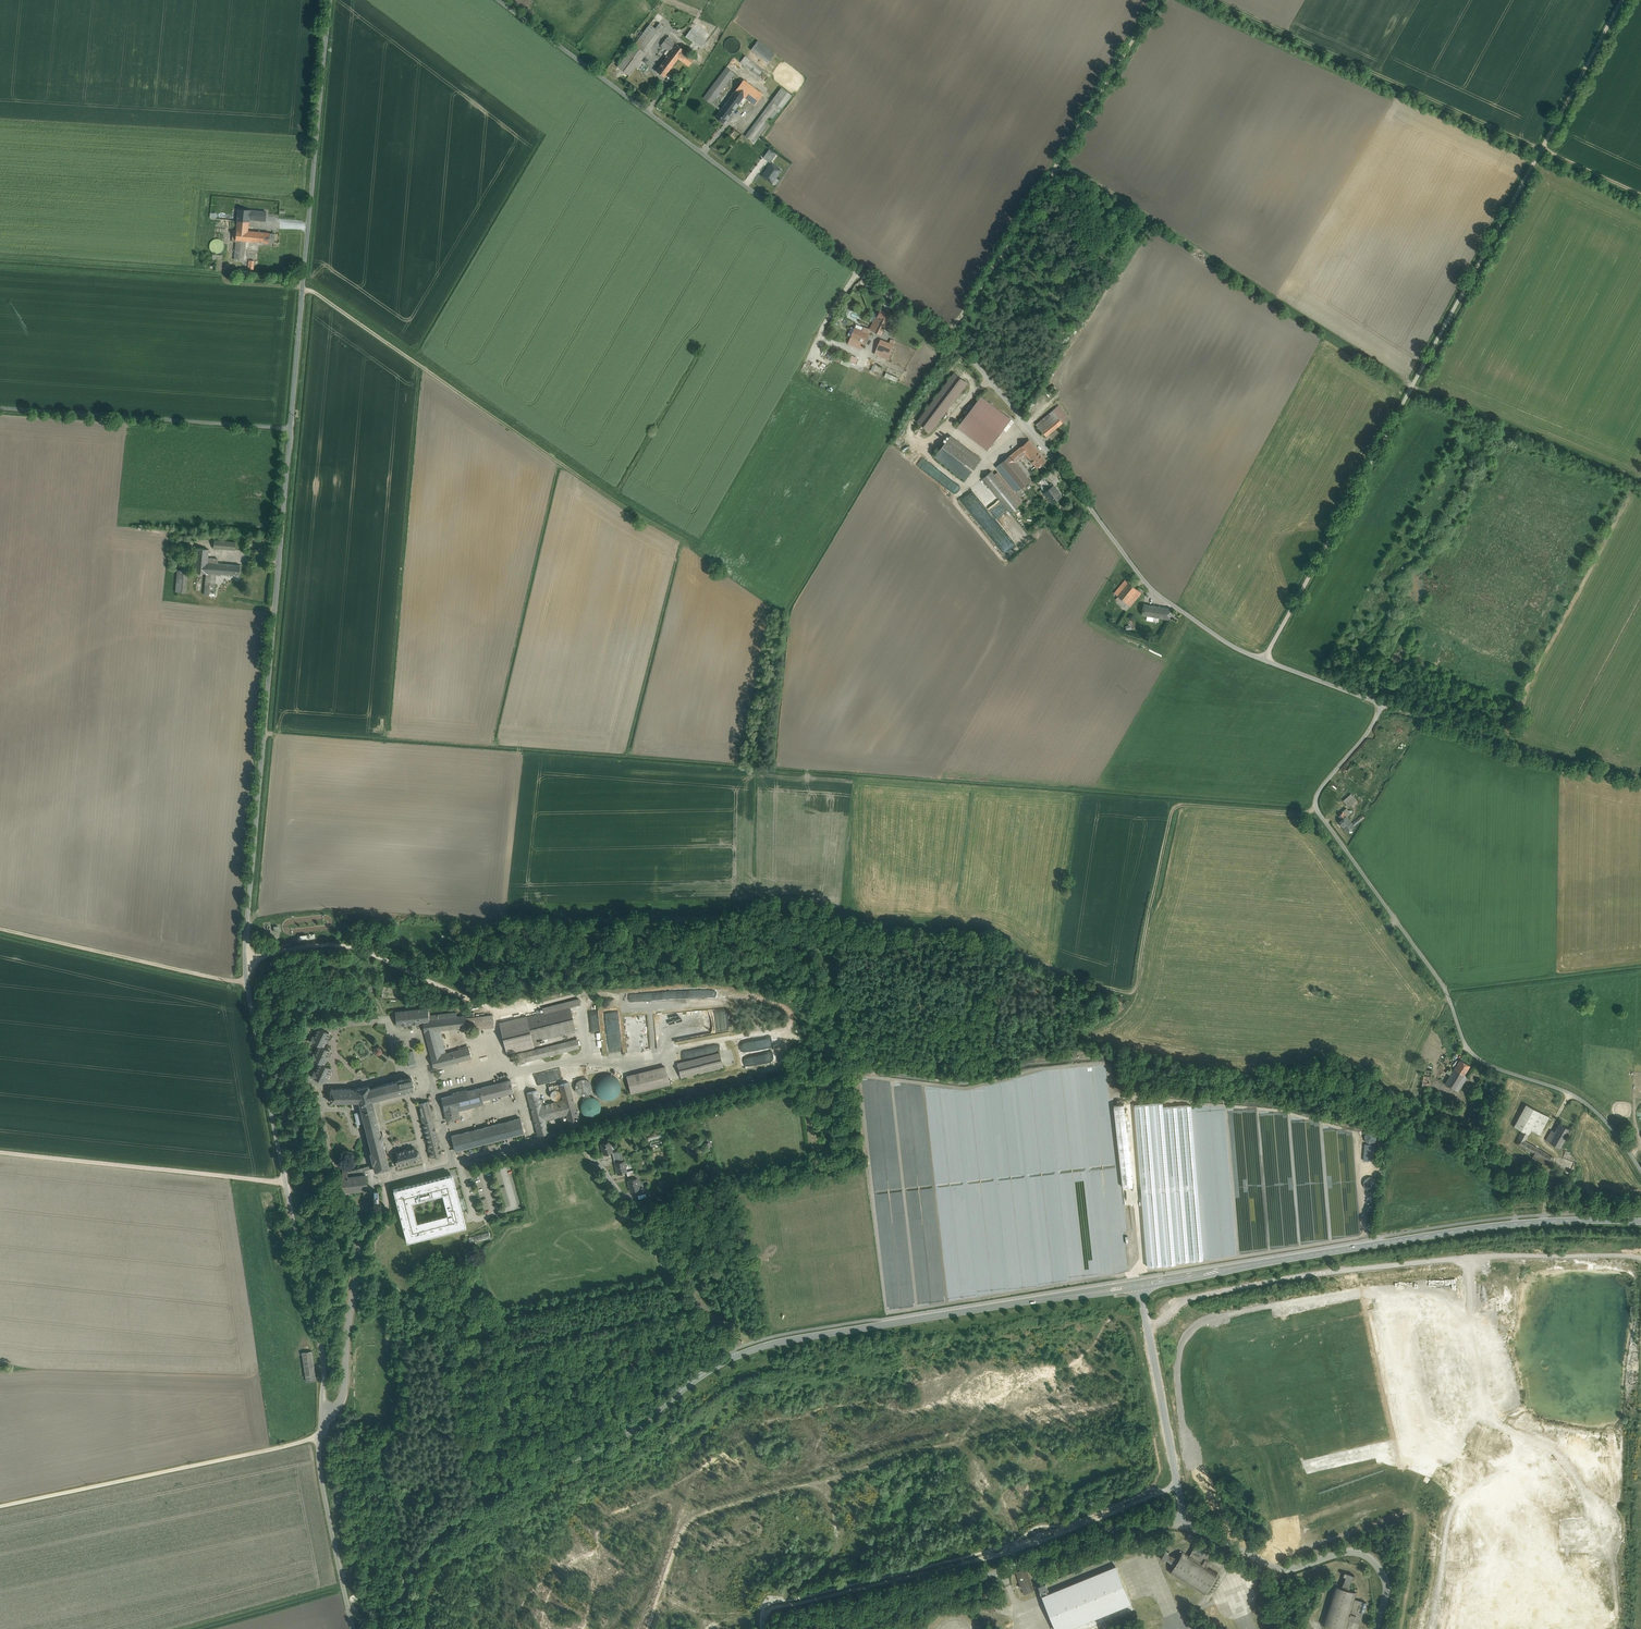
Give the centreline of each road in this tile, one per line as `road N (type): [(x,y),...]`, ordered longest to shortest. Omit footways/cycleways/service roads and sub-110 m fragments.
road 1 (unclassified): [(1640,774),(1383,703),(1230,644),(1149,586),(1053,454),(958,348),(498,0)]
road 2 (unclassified): [(290,428),(246,981),(318,1331),(319,1459),(352,1628)]
road 3 (tertiary): [(393,1628),(402,1587),(456,1510),(619,1437),(734,1357),(801,1338),(1139,1284)]
road 4 (track): [(0,267),(313,290),(683,540)]
road 5 (track): [(1625,0),(1402,389),(1265,659)]
road 6 (track): [(1383,703),(1319,793),(1323,816),(1443,984),(1472,1052),(1590,1106),(1640,1171)]
road 7 (tertiary): [(1139,1284),(1536,1222),(1640,1222)]
road 8 (unclassified): [(330,0),(290,428)]
road 9 (track): [(1160,0),(948,339)]
road 10 (unclassified): [(845,1628),(1106,1527),(1184,1525)]
road 11 (track): [(0,1505),(320,1437)]
road 12 (unclassified): [(0,408),(290,428)]
road 13 (track): [(285,1182),(0,1152)]
road 14 (unclassified): [(1184,1525),(1282,1565),(1345,1551),(1366,1555),(1386,1585),(1378,1628)]
road 15 (track): [(0,928),(246,981)]
road 16 (unclassified): [(1139,1284),(1178,1488)]

